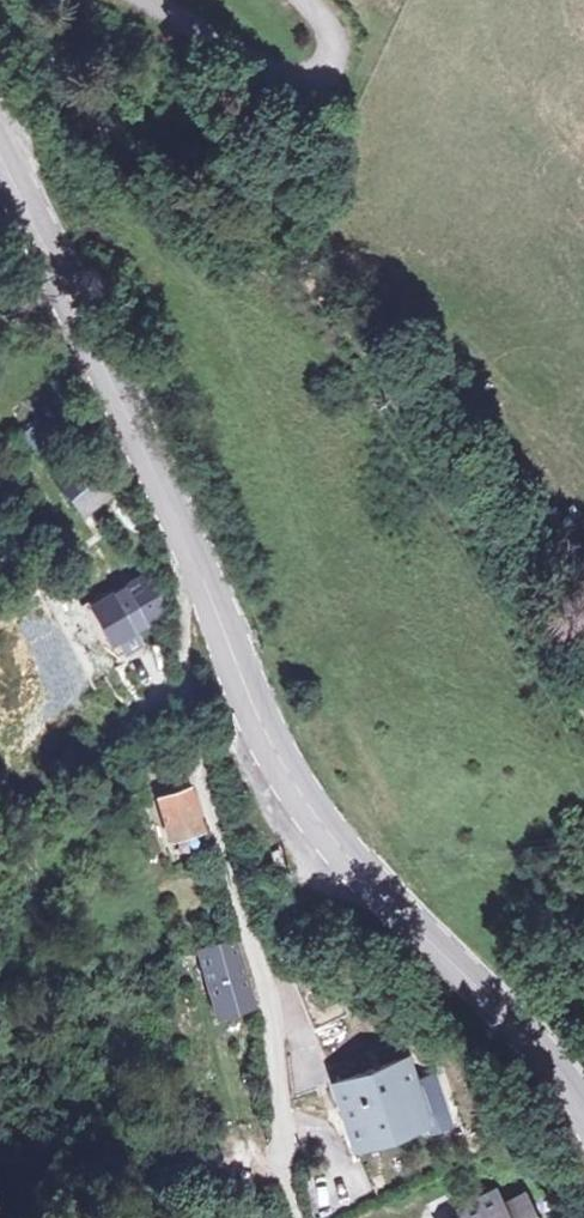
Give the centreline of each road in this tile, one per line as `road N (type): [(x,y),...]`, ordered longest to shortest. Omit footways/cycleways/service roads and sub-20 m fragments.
road 1 (secondary): [(583,1096),(301,797),(248,700),(0,141)]
road 2 (track): [(40,0),(88,97),(348,307),(548,623),(583,707)]
road 3 (residential): [(257,946),(270,998),(282,1174),(295,1217)]

